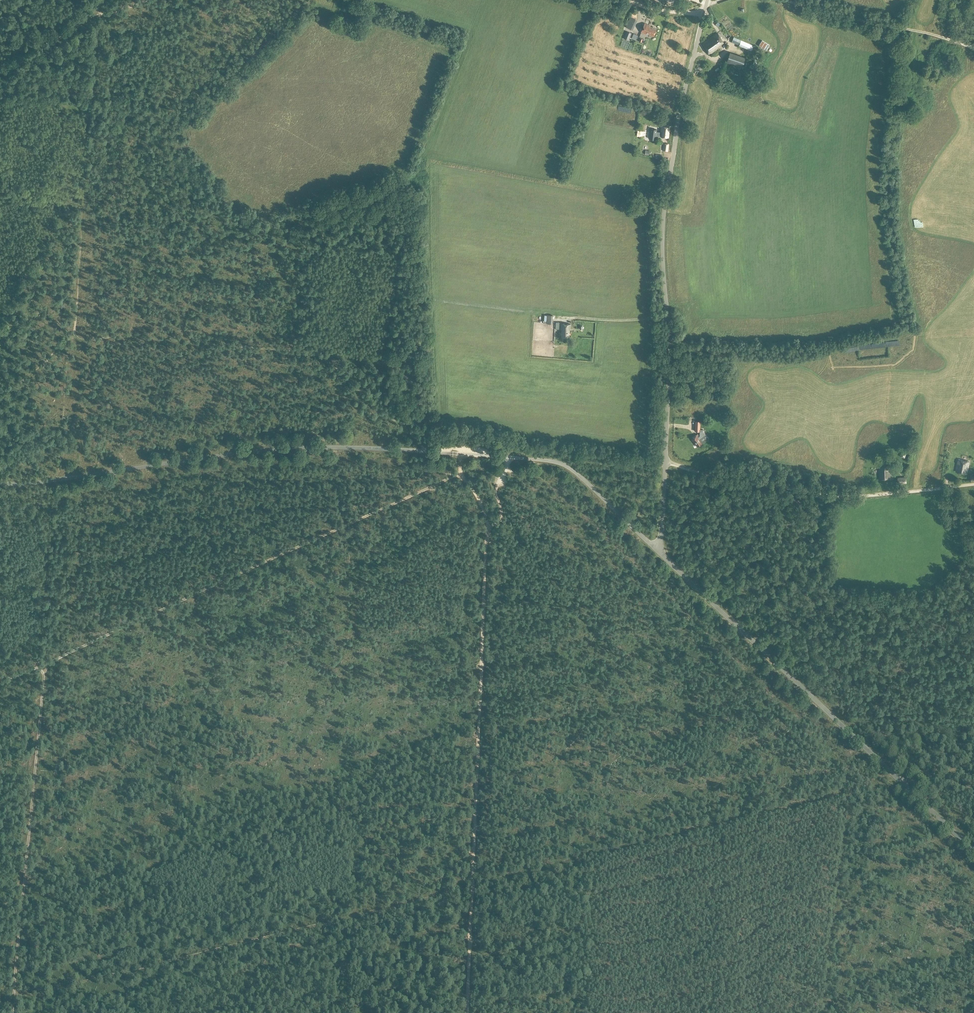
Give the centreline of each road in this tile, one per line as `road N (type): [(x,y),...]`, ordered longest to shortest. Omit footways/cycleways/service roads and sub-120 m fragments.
road 1 (track): [(462,455),(461,474),(487,519),(466,1012)]
road 2 (tertiary): [(657,550),(667,418),(664,205),(708,0)]
road 3 (track): [(461,474),(0,684)]
road 4 (track): [(13,997),(439,894),(472,877)]
road 5 (track): [(454,455),(263,451),(0,483)]
road 6 (tertiary): [(973,852),(657,550)]
road 7 (track): [(11,1012),(43,667)]
road 8 (track): [(666,461),(833,493),(973,482)]
road 9 (unclassified): [(657,550),(562,464),(454,455)]
road 10 (track): [(973,49),(779,0)]
road 11 (track): [(0,74),(71,33),(103,0)]

